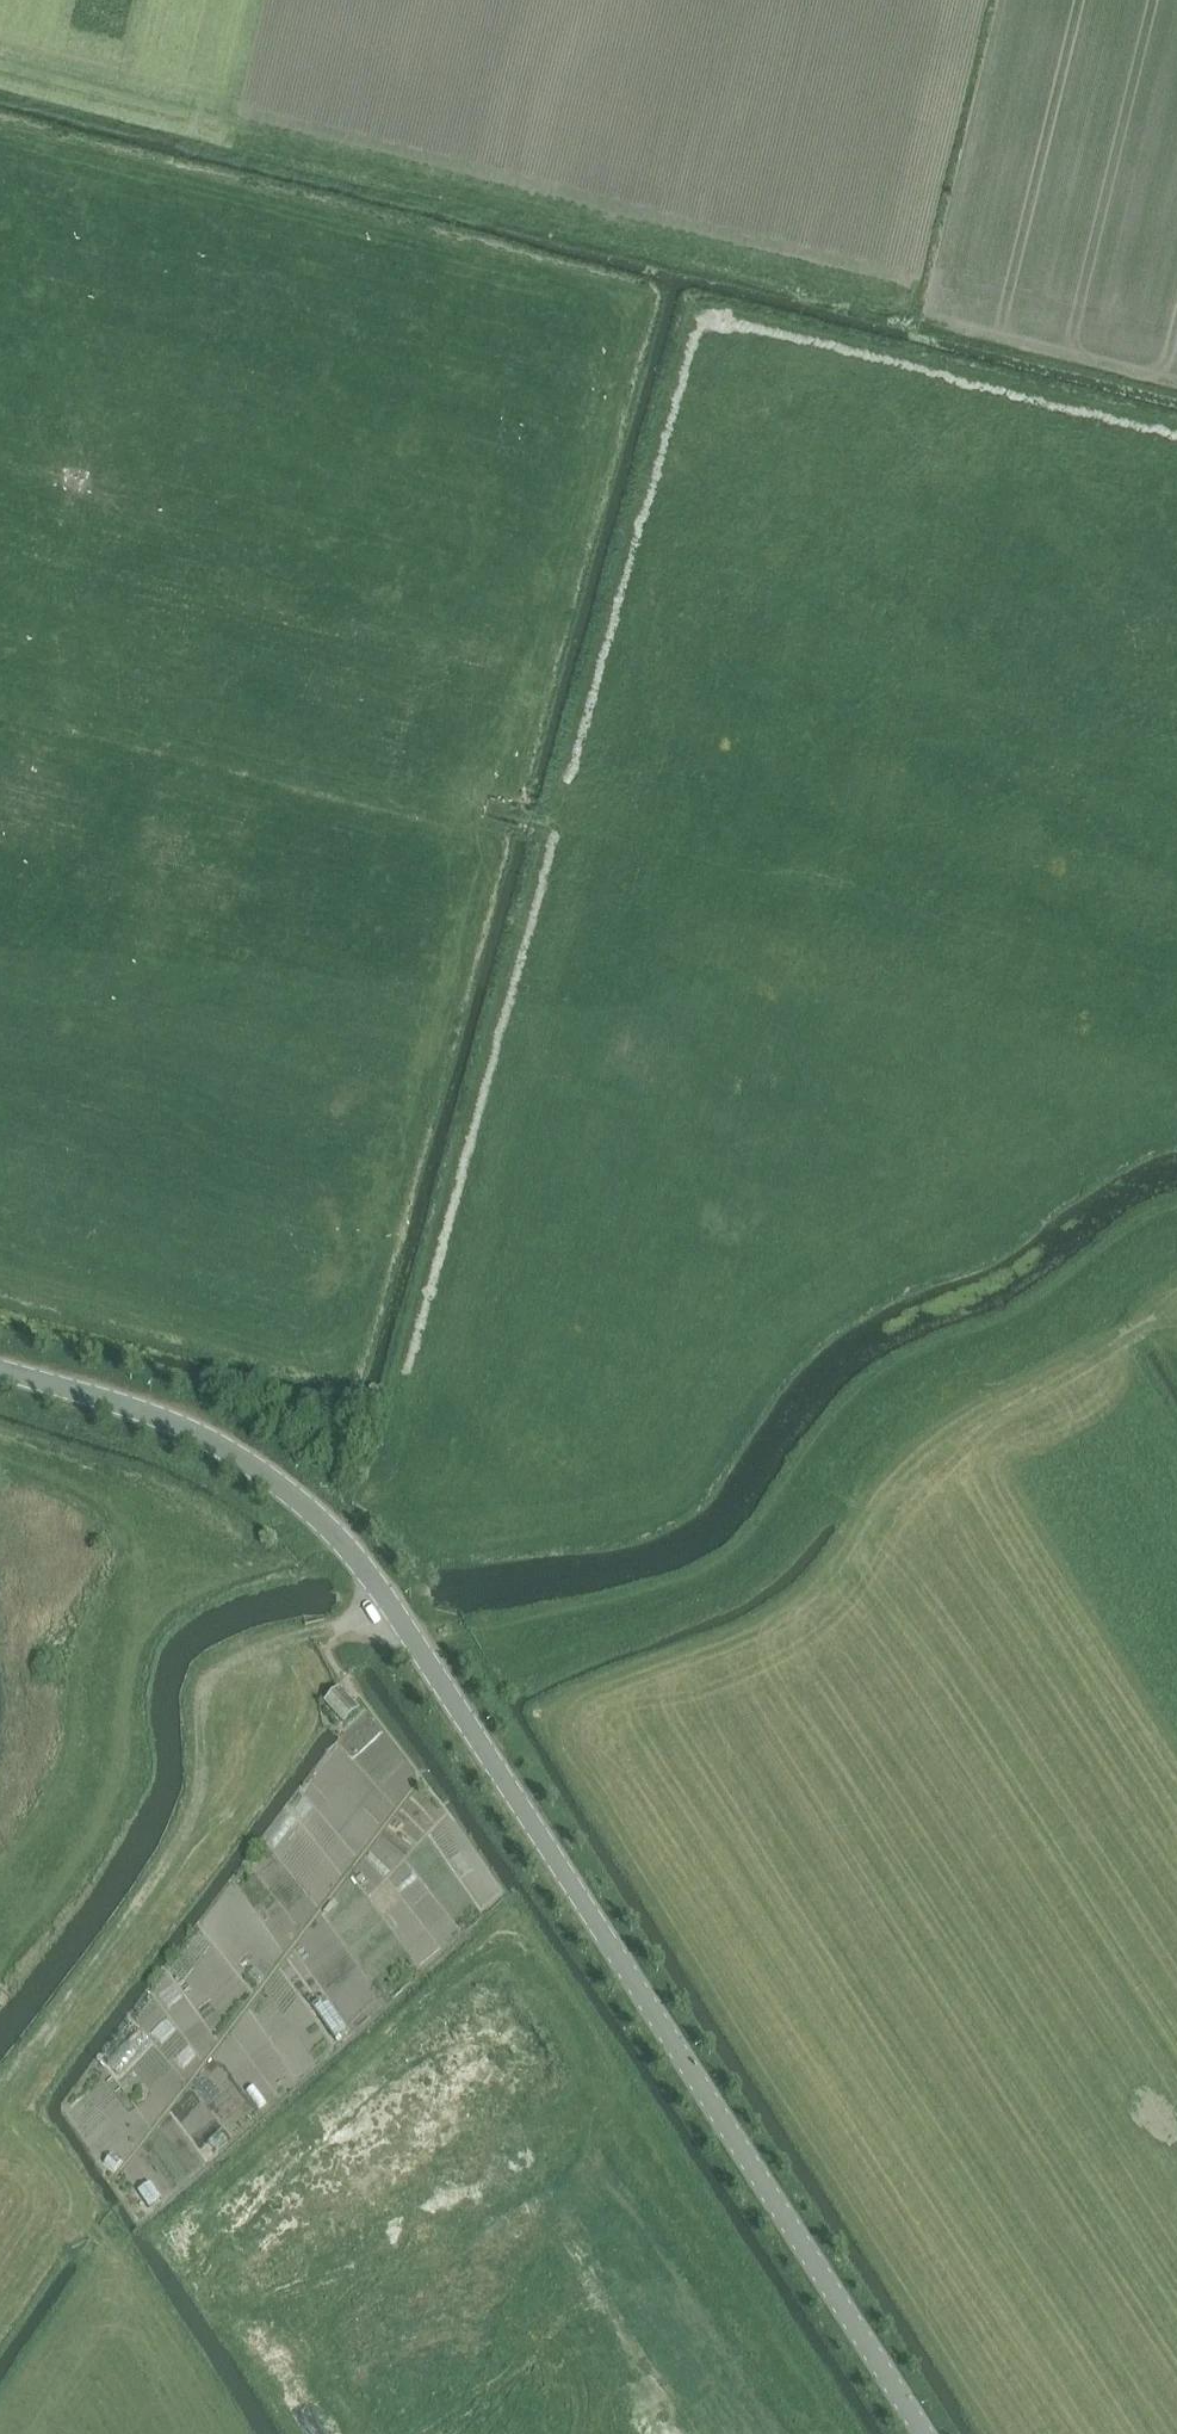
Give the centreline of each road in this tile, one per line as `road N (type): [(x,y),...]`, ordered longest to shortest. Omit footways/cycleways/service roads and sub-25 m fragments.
road 1 (unclassified): [(928,2433),(601,1922),(342,1548),(265,1473),(210,1438),(0,1369)]

